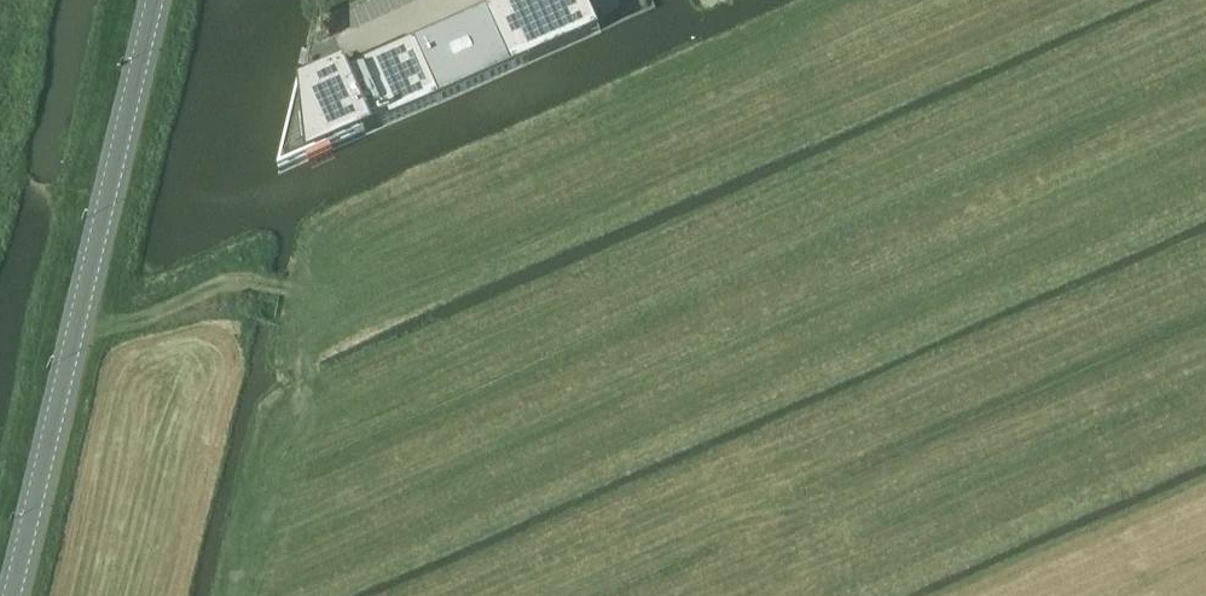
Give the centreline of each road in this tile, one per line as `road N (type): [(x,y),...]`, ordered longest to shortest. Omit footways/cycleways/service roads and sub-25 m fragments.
road 1 (tertiary): [(13,595),(155,0)]

